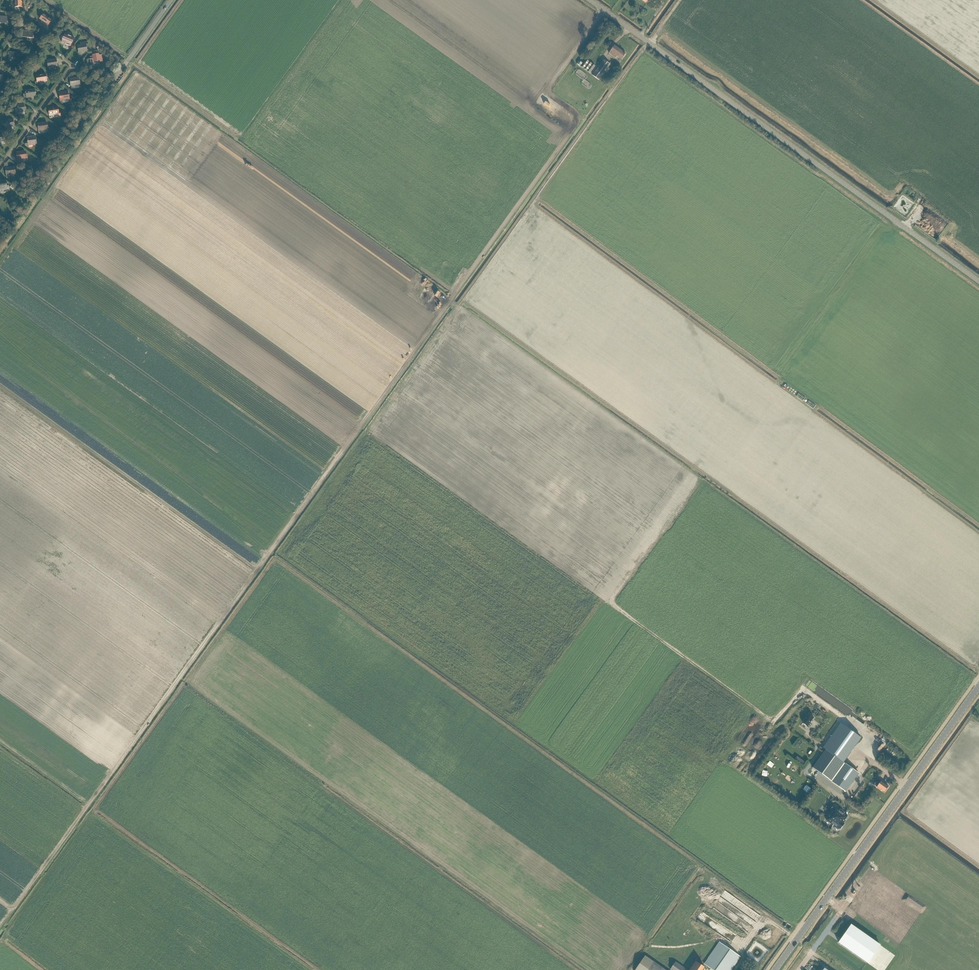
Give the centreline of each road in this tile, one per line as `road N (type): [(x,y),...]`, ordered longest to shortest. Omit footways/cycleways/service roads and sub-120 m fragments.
road 1 (unclassified): [(978,281),(589,0)]
road 2 (tertiary): [(777,969),(978,688)]
road 3 (track): [(535,198),(648,42)]

